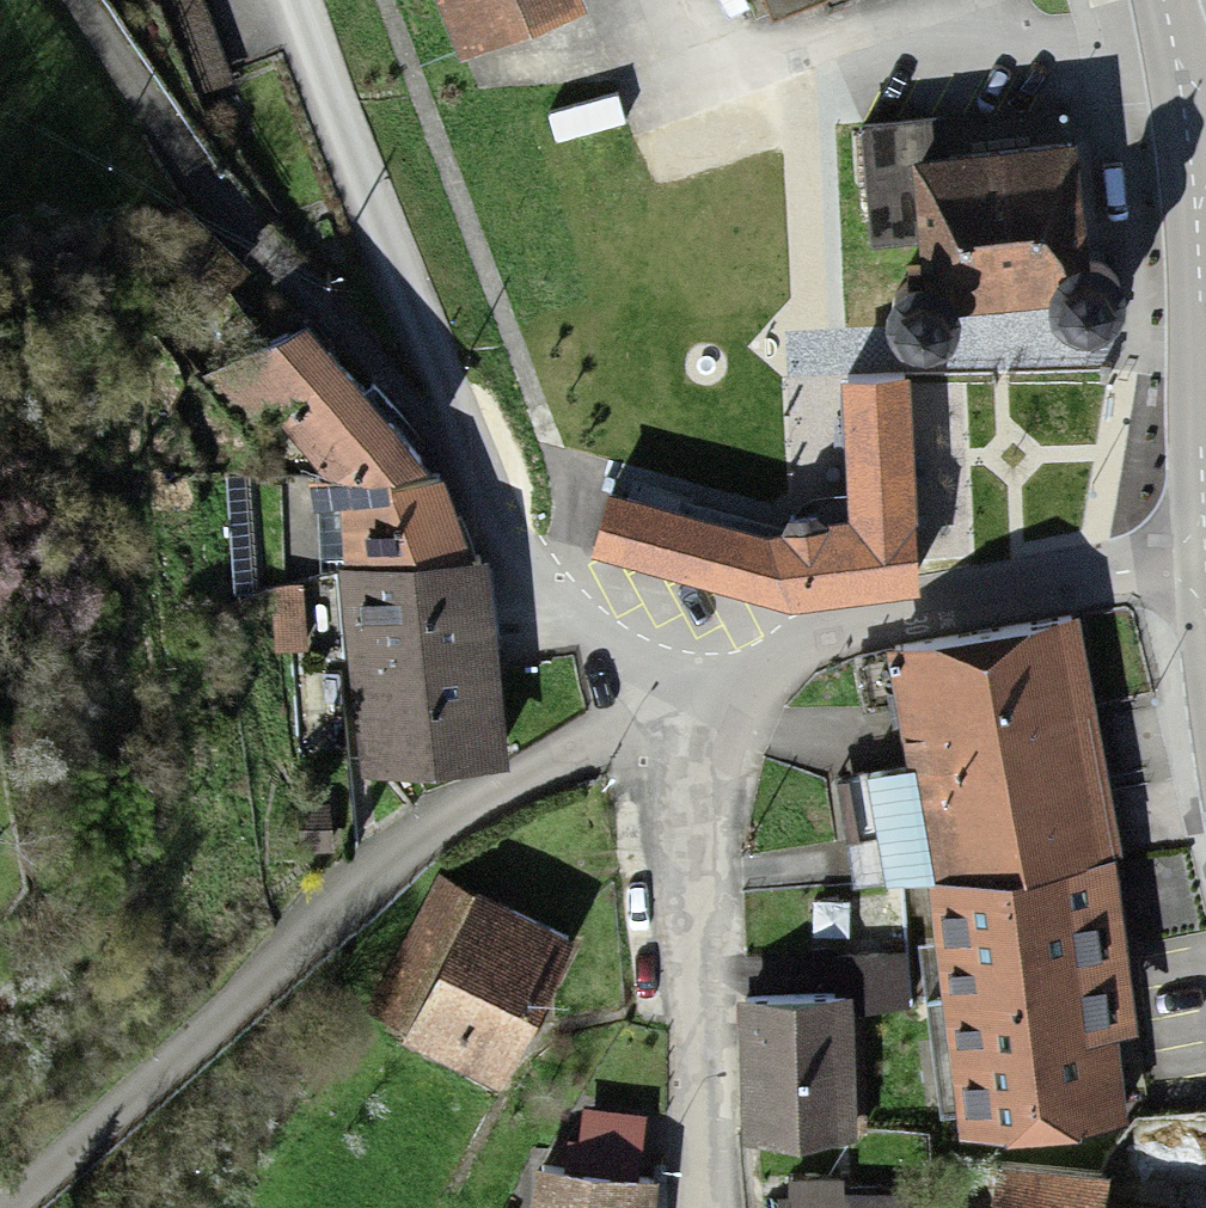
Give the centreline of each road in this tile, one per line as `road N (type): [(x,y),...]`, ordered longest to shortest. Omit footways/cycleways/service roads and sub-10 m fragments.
road 1 (residential): [(75,0),(206,195),(432,424),(470,472),(509,552),(551,602),(594,643),(720,707)]
road 2 (residential): [(720,707),(494,807),(418,855),(18,1207)]
road 3 (residential): [(720,707),(748,672),(786,651),(1205,570)]
road 4 (residential): [(708,1207),(694,855),(704,754),(720,707)]
road 5 (tertiary): [(1189,146),(1205,569)]
road 6 (secondary): [(1165,0),(1189,146)]

